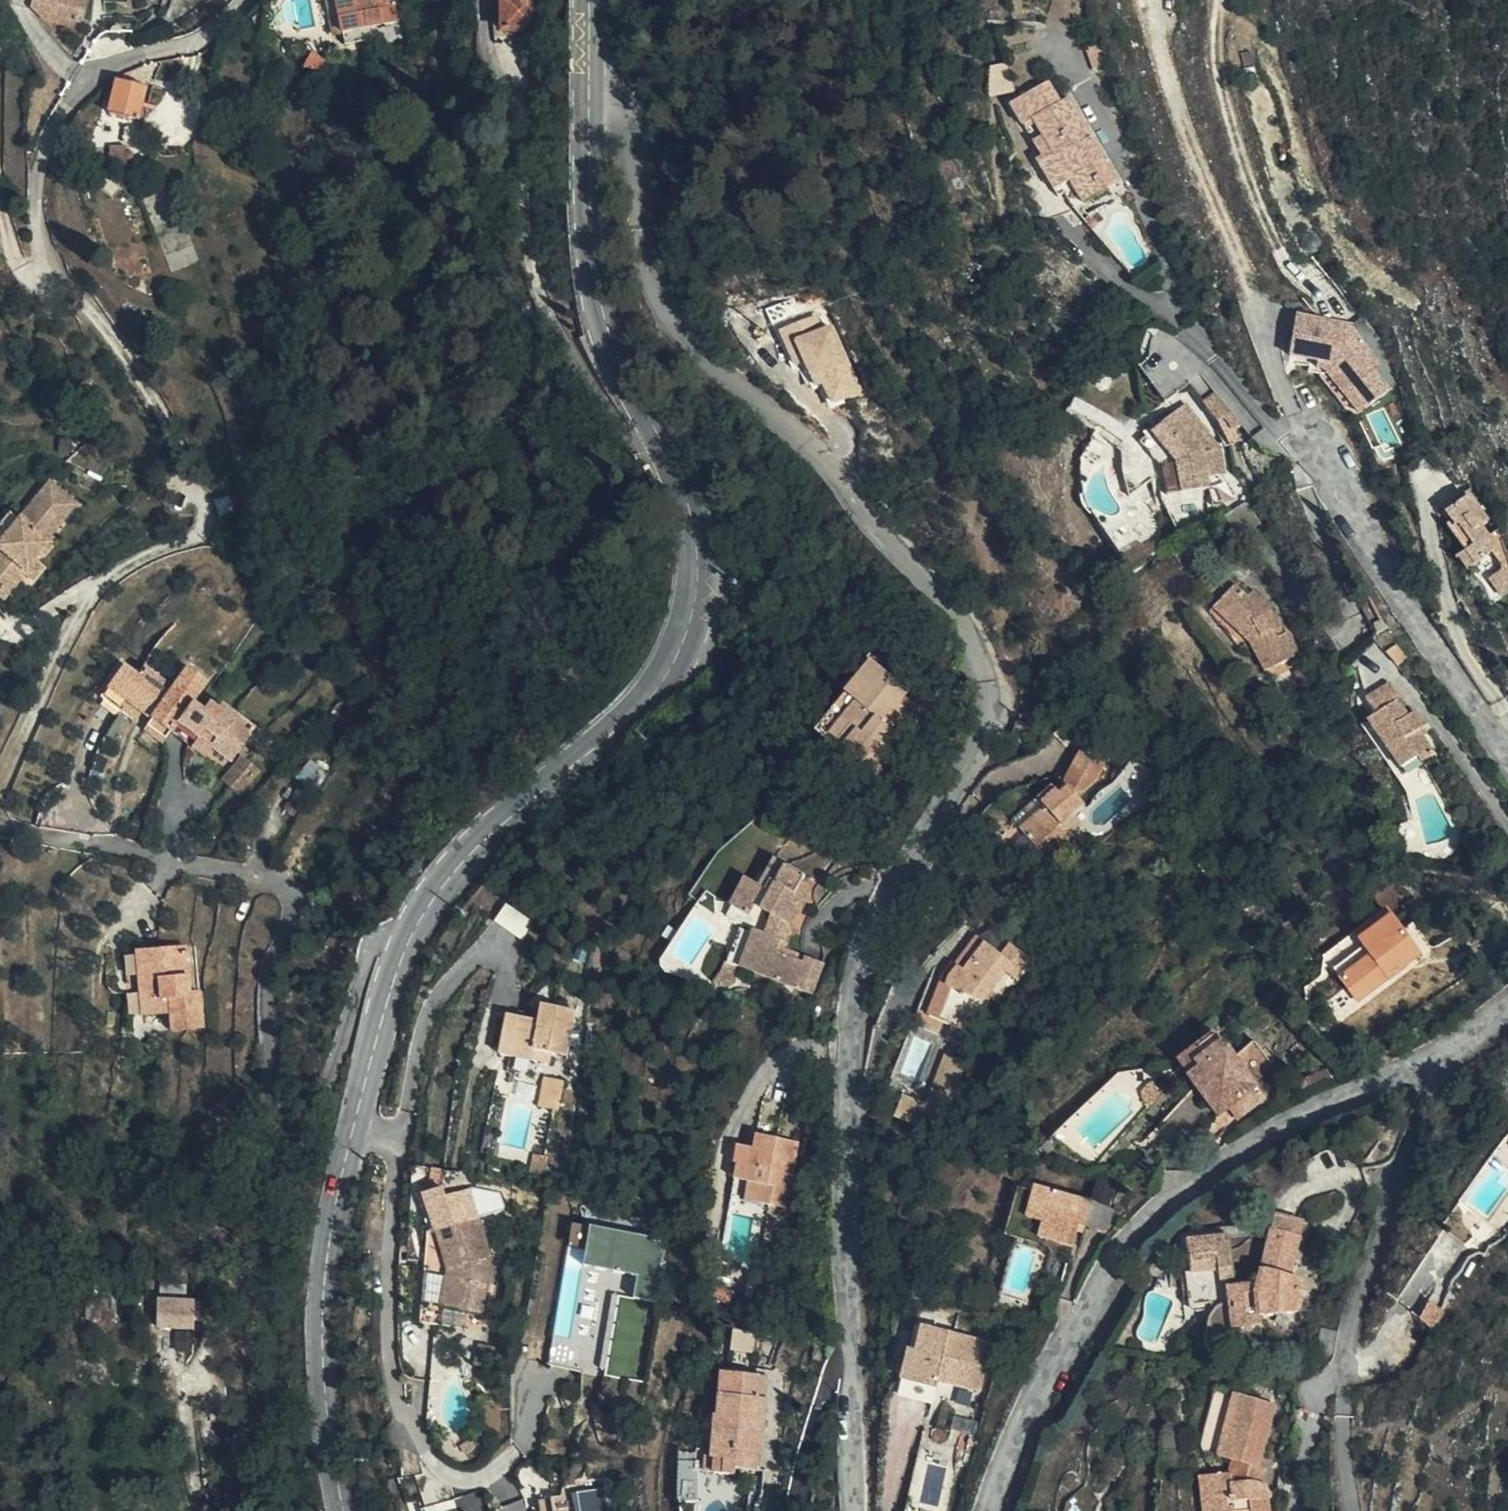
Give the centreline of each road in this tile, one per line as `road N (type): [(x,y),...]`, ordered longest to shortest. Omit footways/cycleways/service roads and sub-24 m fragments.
road 1 (residential): [(580,81),(610,96),(631,129),(643,182),(641,246),(653,290),(963,612),(992,712),(868,944),(851,1035),(847,1283),(858,1510)]
road 2 (residential): [(0,797),(102,587),(136,558),(192,537),(207,519),(148,388),(57,271),(37,202),(40,174),(53,132),(99,71),(203,39),(246,0)]
road 3 (residential): [(411,936),(385,936),(372,949),(281,1238),(264,1237),(253,1209),(275,1140),(275,959),(290,904),(281,884),(8,831),(0,821)]
road 4 (residential): [(993,1510),(1047,1377),(1144,1227),(1285,1127),(1436,1063),(1507,1002)]
road 5 (tertiary): [(652,421),(695,504),(697,593),(677,647),(636,702),(475,849),(435,893),(411,936)]
road 6 (tertiary): [(411,936),(374,1056),(328,1271),(325,1347),(347,1510)]
road 7 (residential): [(1507,758),(1319,468),(1189,331)]
road 8 (residential): [(483,0),(489,54),(514,91),(526,267),(592,410),(635,434),(652,421)]
road 9 (tertiary): [(580,81),(586,298),(604,357),(652,421)]

